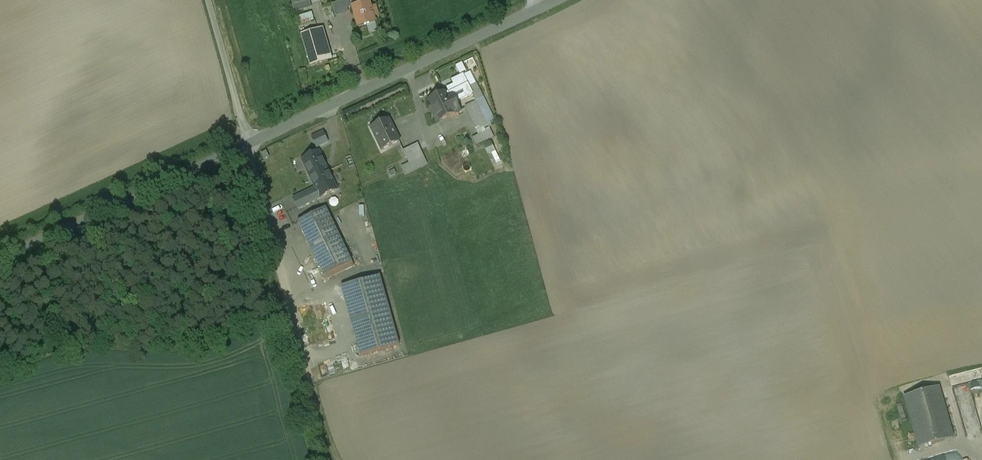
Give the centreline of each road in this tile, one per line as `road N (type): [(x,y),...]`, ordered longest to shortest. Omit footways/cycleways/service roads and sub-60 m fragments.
road 1 (unclassified): [(556,0),(249,144)]
road 2 (unclassified): [(249,144),(0,260)]
road 3 (unclassified): [(249,144),(207,0)]

